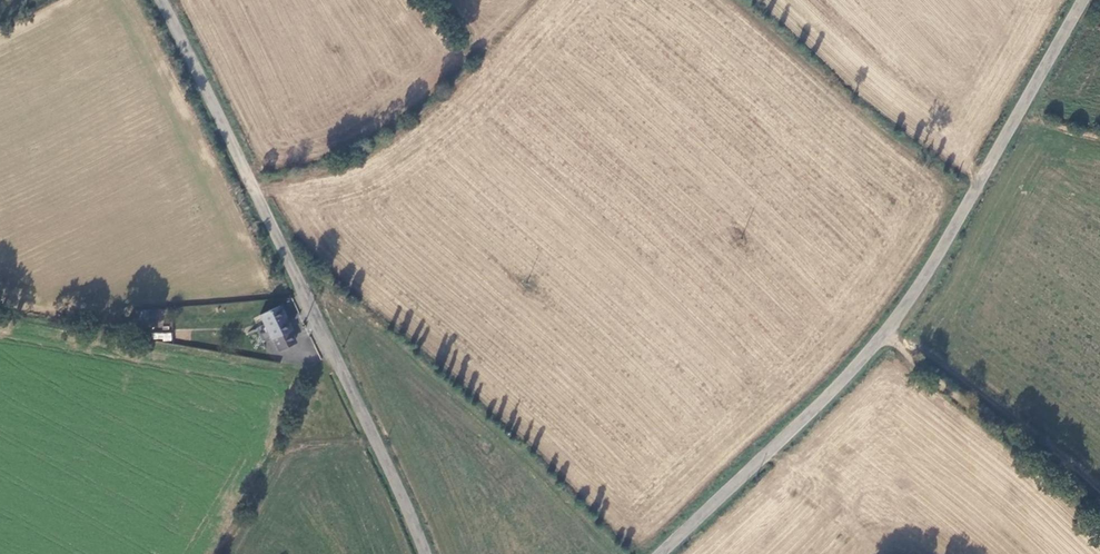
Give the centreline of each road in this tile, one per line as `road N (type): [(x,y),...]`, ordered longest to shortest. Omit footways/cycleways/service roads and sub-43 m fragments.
road 1 (unclassified): [(661,553),(884,334),(1084,0)]
road 2 (unclassified): [(426,553),(161,0)]
road 3 (track): [(884,334),(1099,511)]

